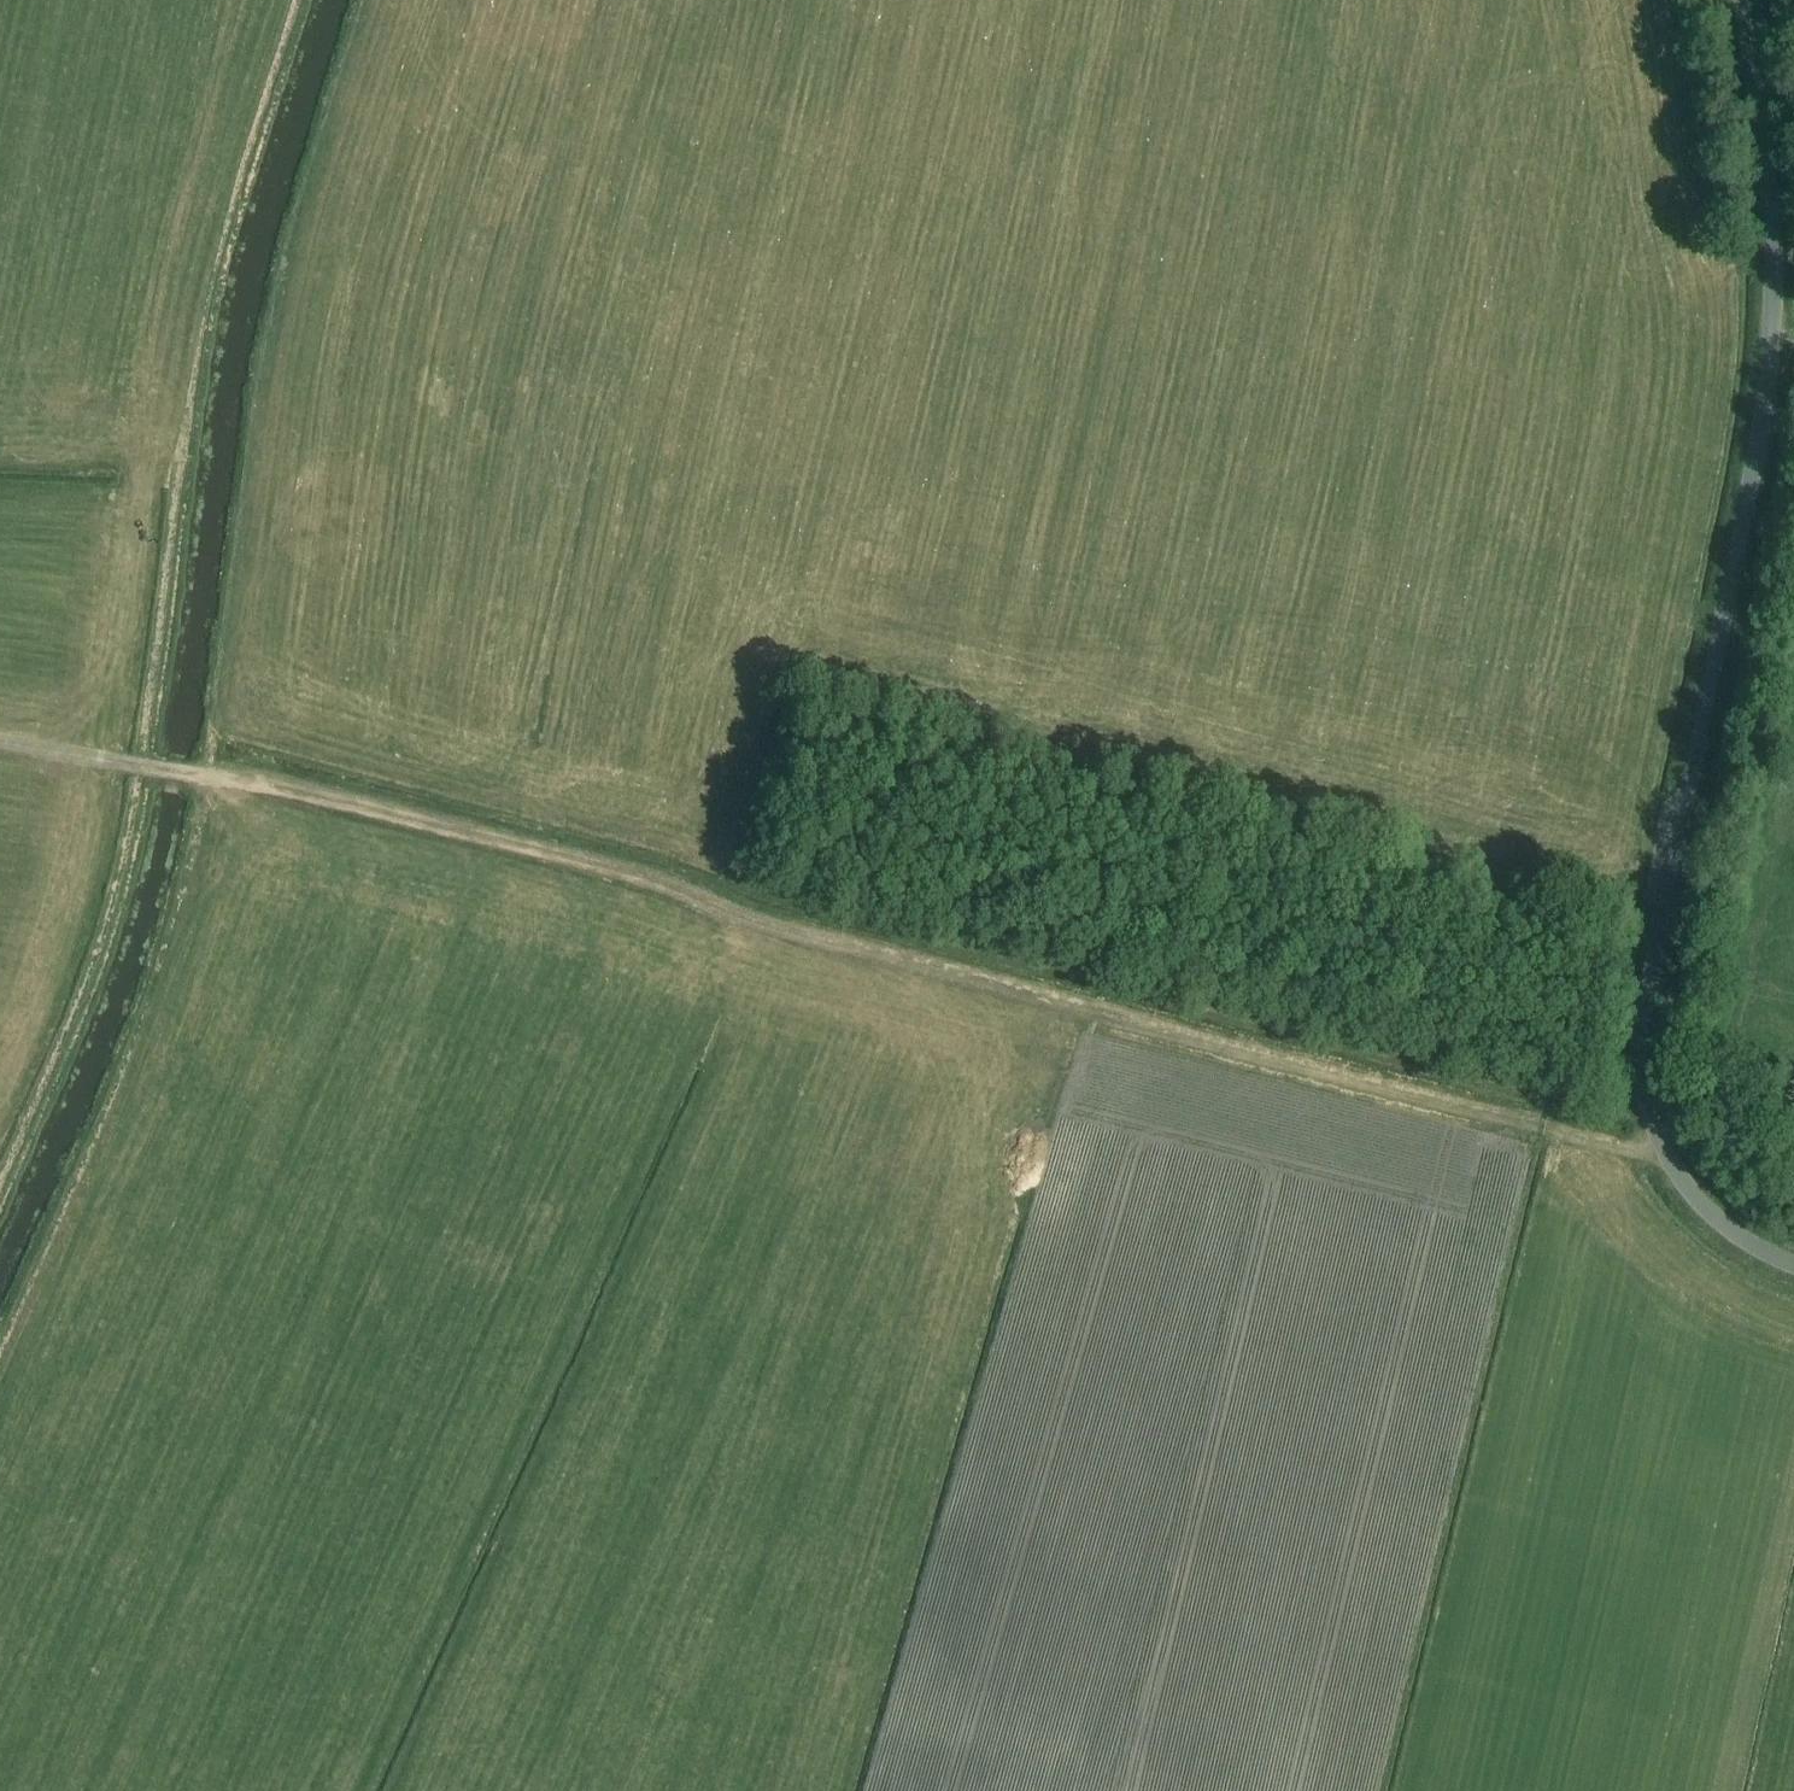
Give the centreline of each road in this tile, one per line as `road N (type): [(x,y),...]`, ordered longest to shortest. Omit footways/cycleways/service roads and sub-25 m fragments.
road 1 (unclassified): [(1793,1266),(1730,1231),(1687,1186),(1652,1122),(1643,1061),(1645,1008),(1767,390),(1773,220),(1739,0)]
road 2 (track): [(0,1212),(119,924),(140,841),(206,351),(239,204),(303,0)]

